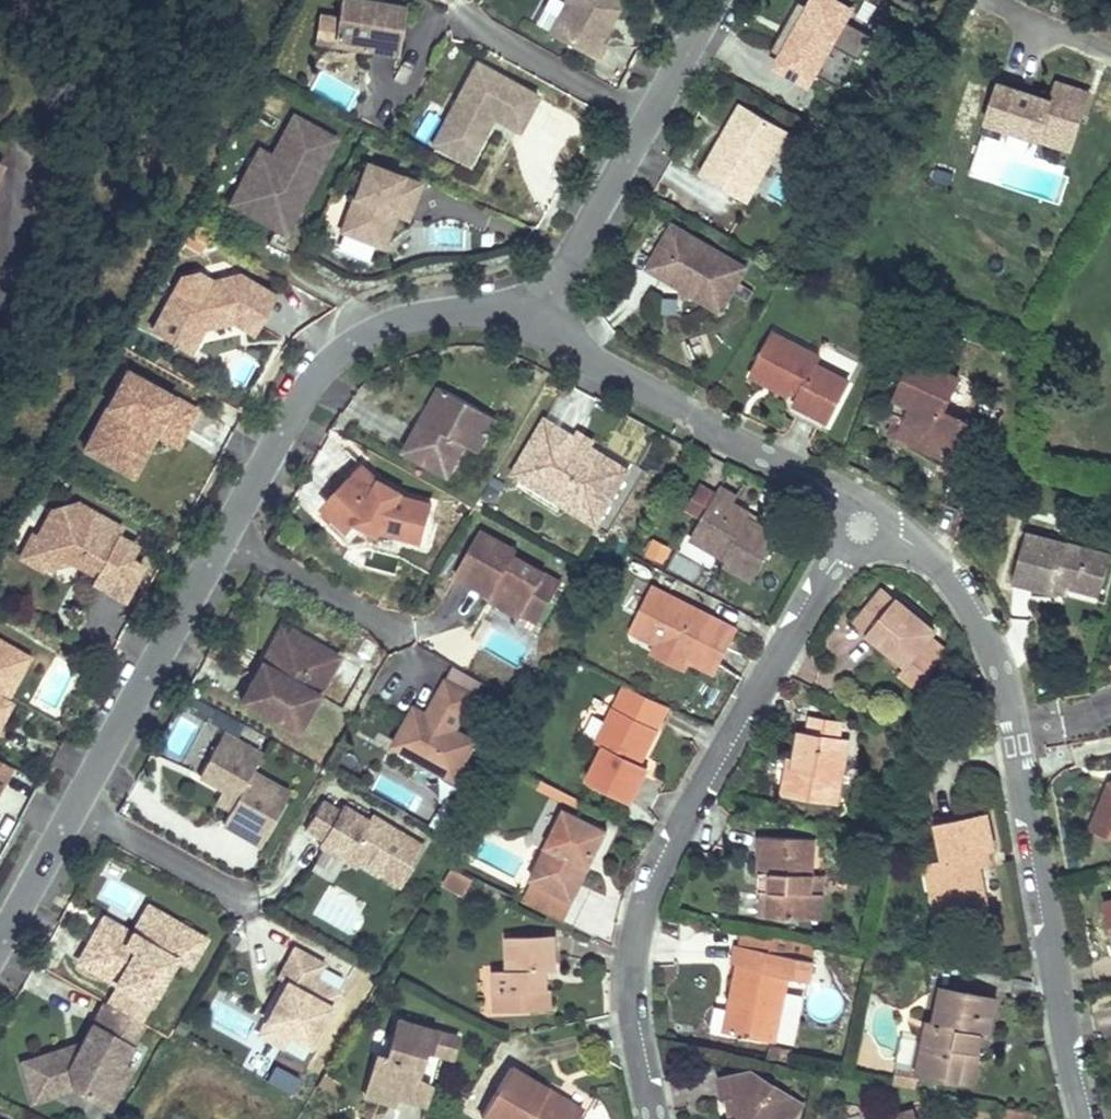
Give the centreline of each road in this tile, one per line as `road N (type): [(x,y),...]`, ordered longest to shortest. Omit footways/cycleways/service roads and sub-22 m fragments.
road 1 (unclassified): [(524,311),(446,304),(398,315),(357,335),(324,363),(0,933)]
road 2 (residential): [(1093,1118),(1060,1008),(1005,681),(989,633),(941,566),(900,537),(861,527)]
road 3 (residential): [(650,1118),(630,1003),(636,904),(861,527)]
road 4 (unclassified): [(705,0),(524,311)]
road 5 (residential): [(861,527),(835,496),(693,415)]
road 6 (unclassified): [(524,311),(693,415)]

